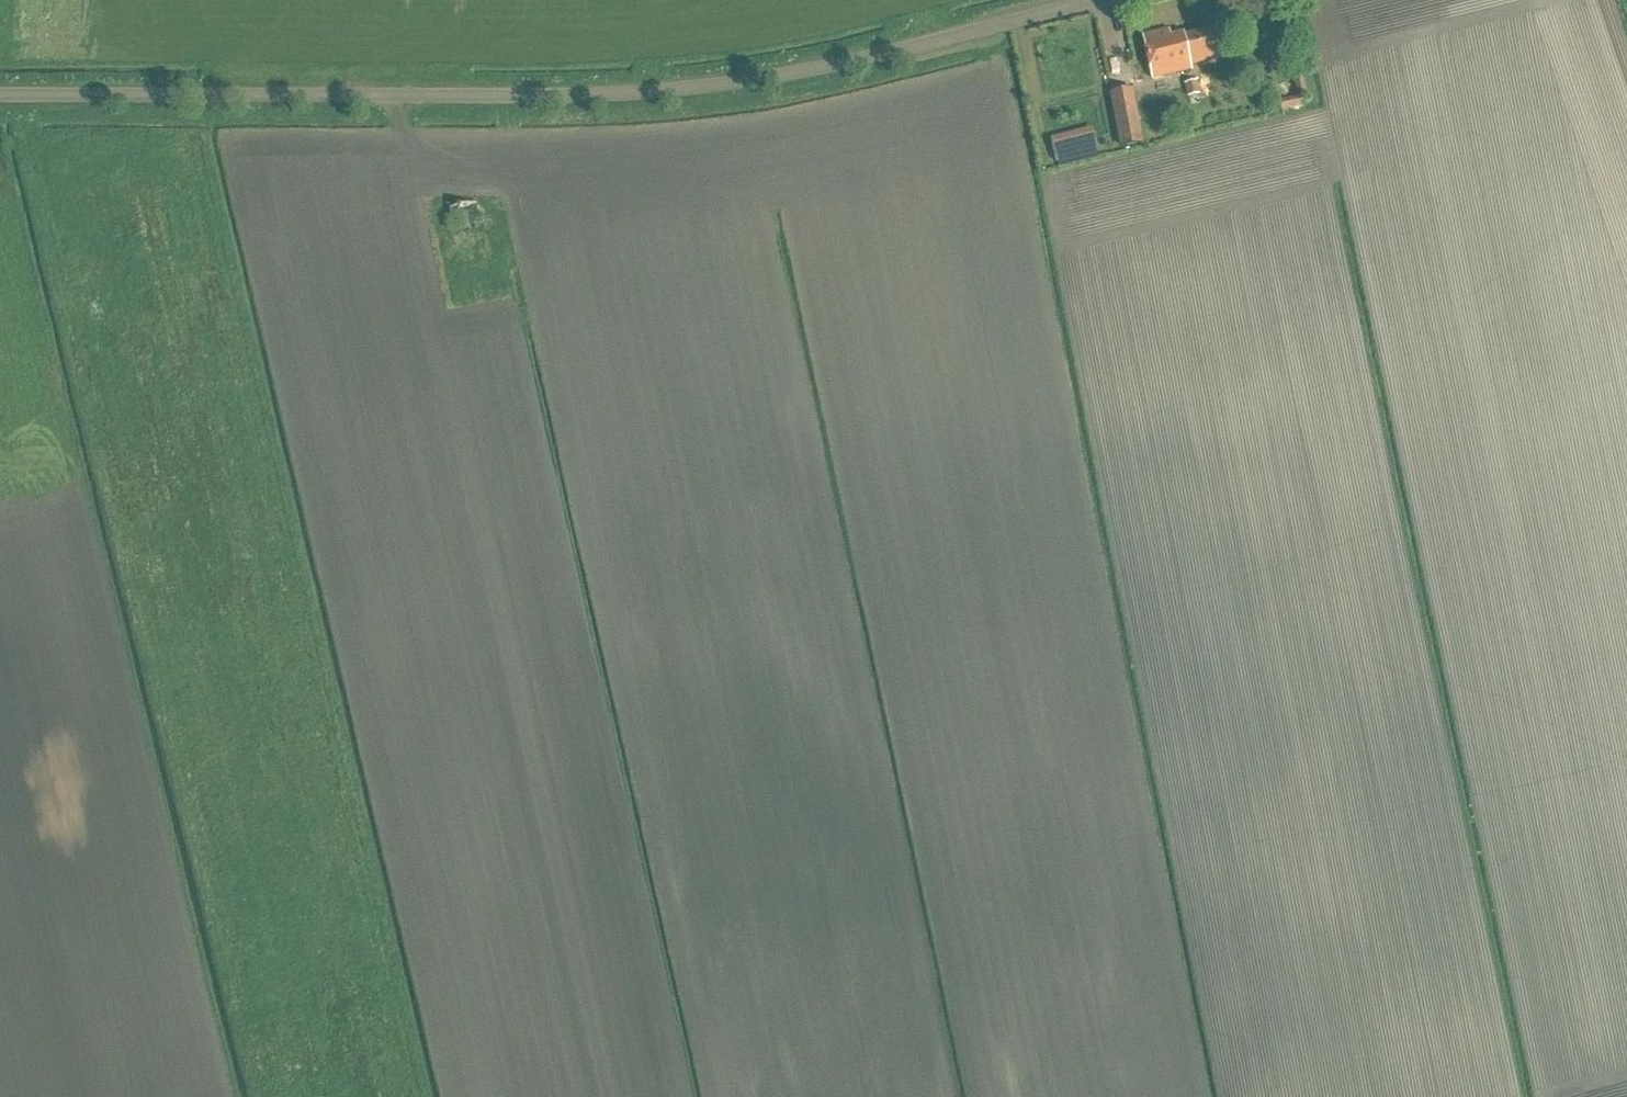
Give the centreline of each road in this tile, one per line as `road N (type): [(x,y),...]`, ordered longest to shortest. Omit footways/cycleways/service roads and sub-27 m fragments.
road 1 (unclassified): [(1090,0),(728,85),(530,96),(0,95)]

